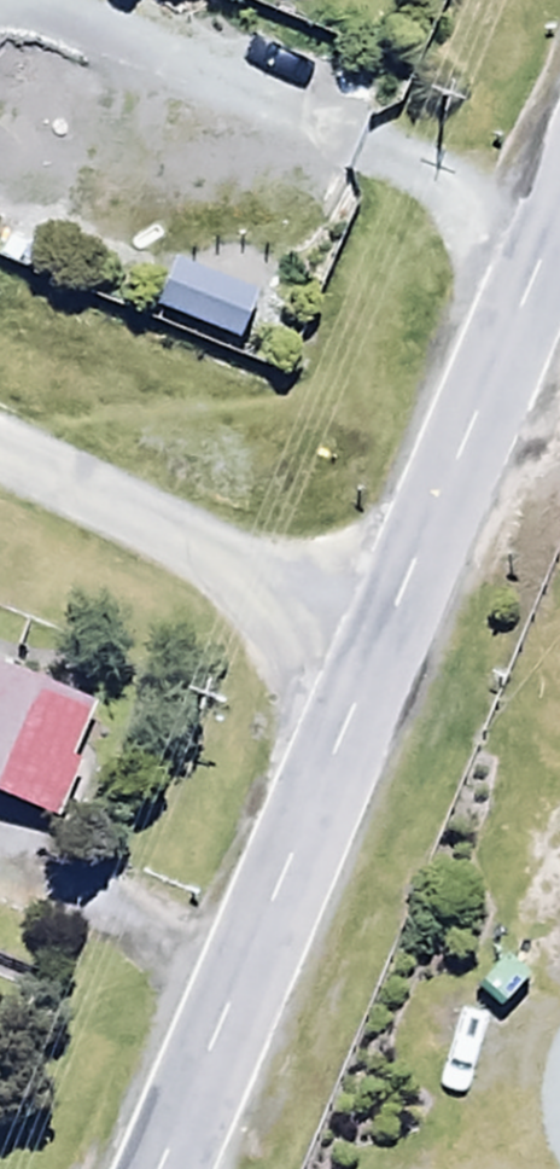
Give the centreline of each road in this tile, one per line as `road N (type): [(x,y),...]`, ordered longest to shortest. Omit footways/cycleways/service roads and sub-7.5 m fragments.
road 1 (tertiary): [(372,688),(180,1168)]
road 2 (tertiary): [(559,251),(372,688)]
road 3 (residential): [(372,688),(0,468)]

